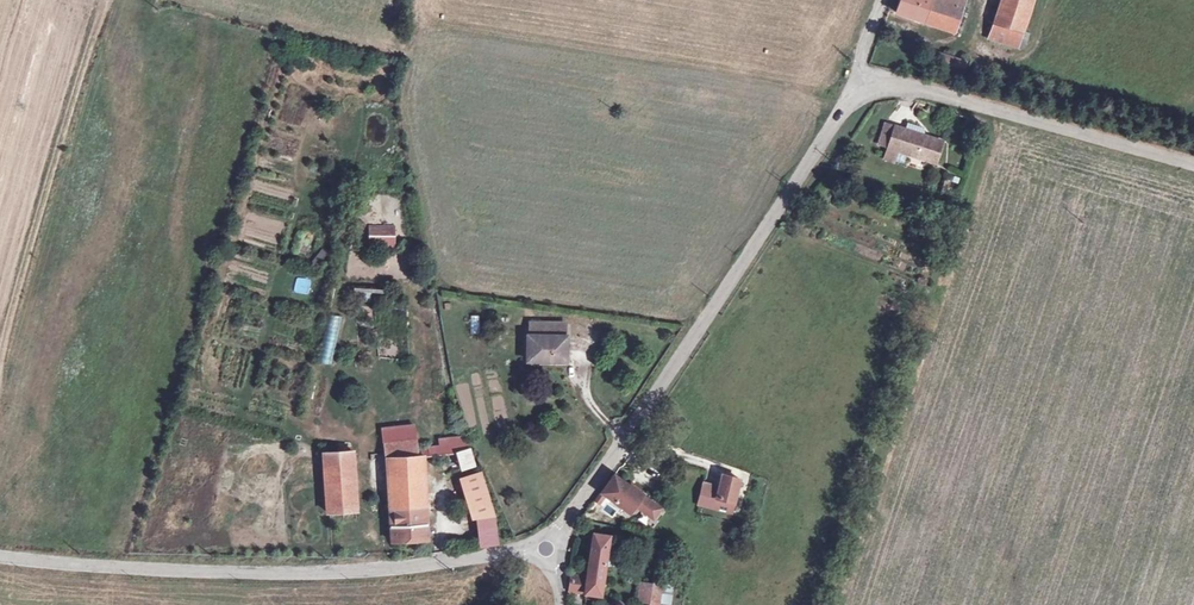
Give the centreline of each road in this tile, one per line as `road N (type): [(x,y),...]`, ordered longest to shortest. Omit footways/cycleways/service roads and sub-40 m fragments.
road 1 (unclassified): [(546,543),(840,114),(864,93)]
road 2 (unclassified): [(0,552),(78,562),(368,572),(546,543)]
road 3 (unclassified): [(864,93),(925,91),(1193,166)]

